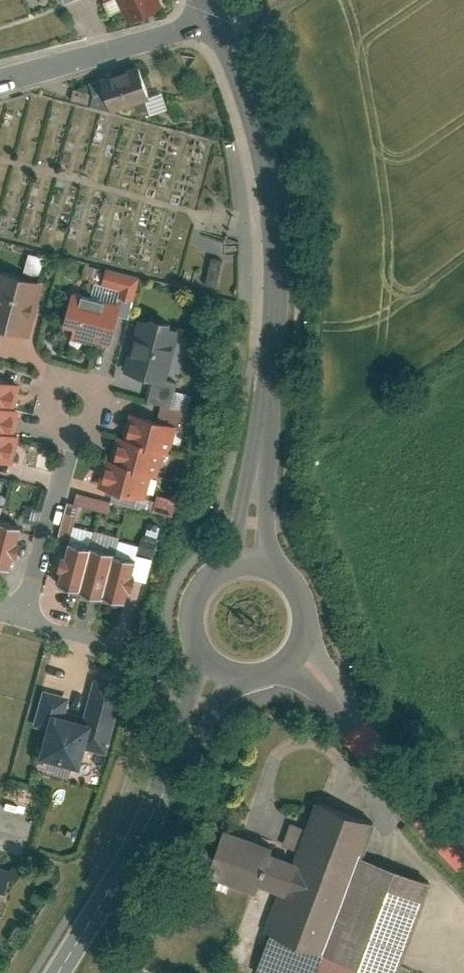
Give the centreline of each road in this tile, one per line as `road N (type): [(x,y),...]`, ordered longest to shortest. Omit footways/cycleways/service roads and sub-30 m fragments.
road 1 (secondary): [(212,18),(261,153),(274,252),(276,313),(248,565)]
road 2 (secondary): [(62,972),(107,901),(218,671)]
road 3 (residential): [(463,859),(295,659)]
road 4 (residential): [(212,18),(0,81)]
road 5 (residential): [(22,617),(73,429)]
road 6 (secondary): [(248,565),(211,579),(195,604),(193,634),(218,671)]
road 7 (secondary): [(295,659),(308,620),(300,593),(280,573),(248,565)]

